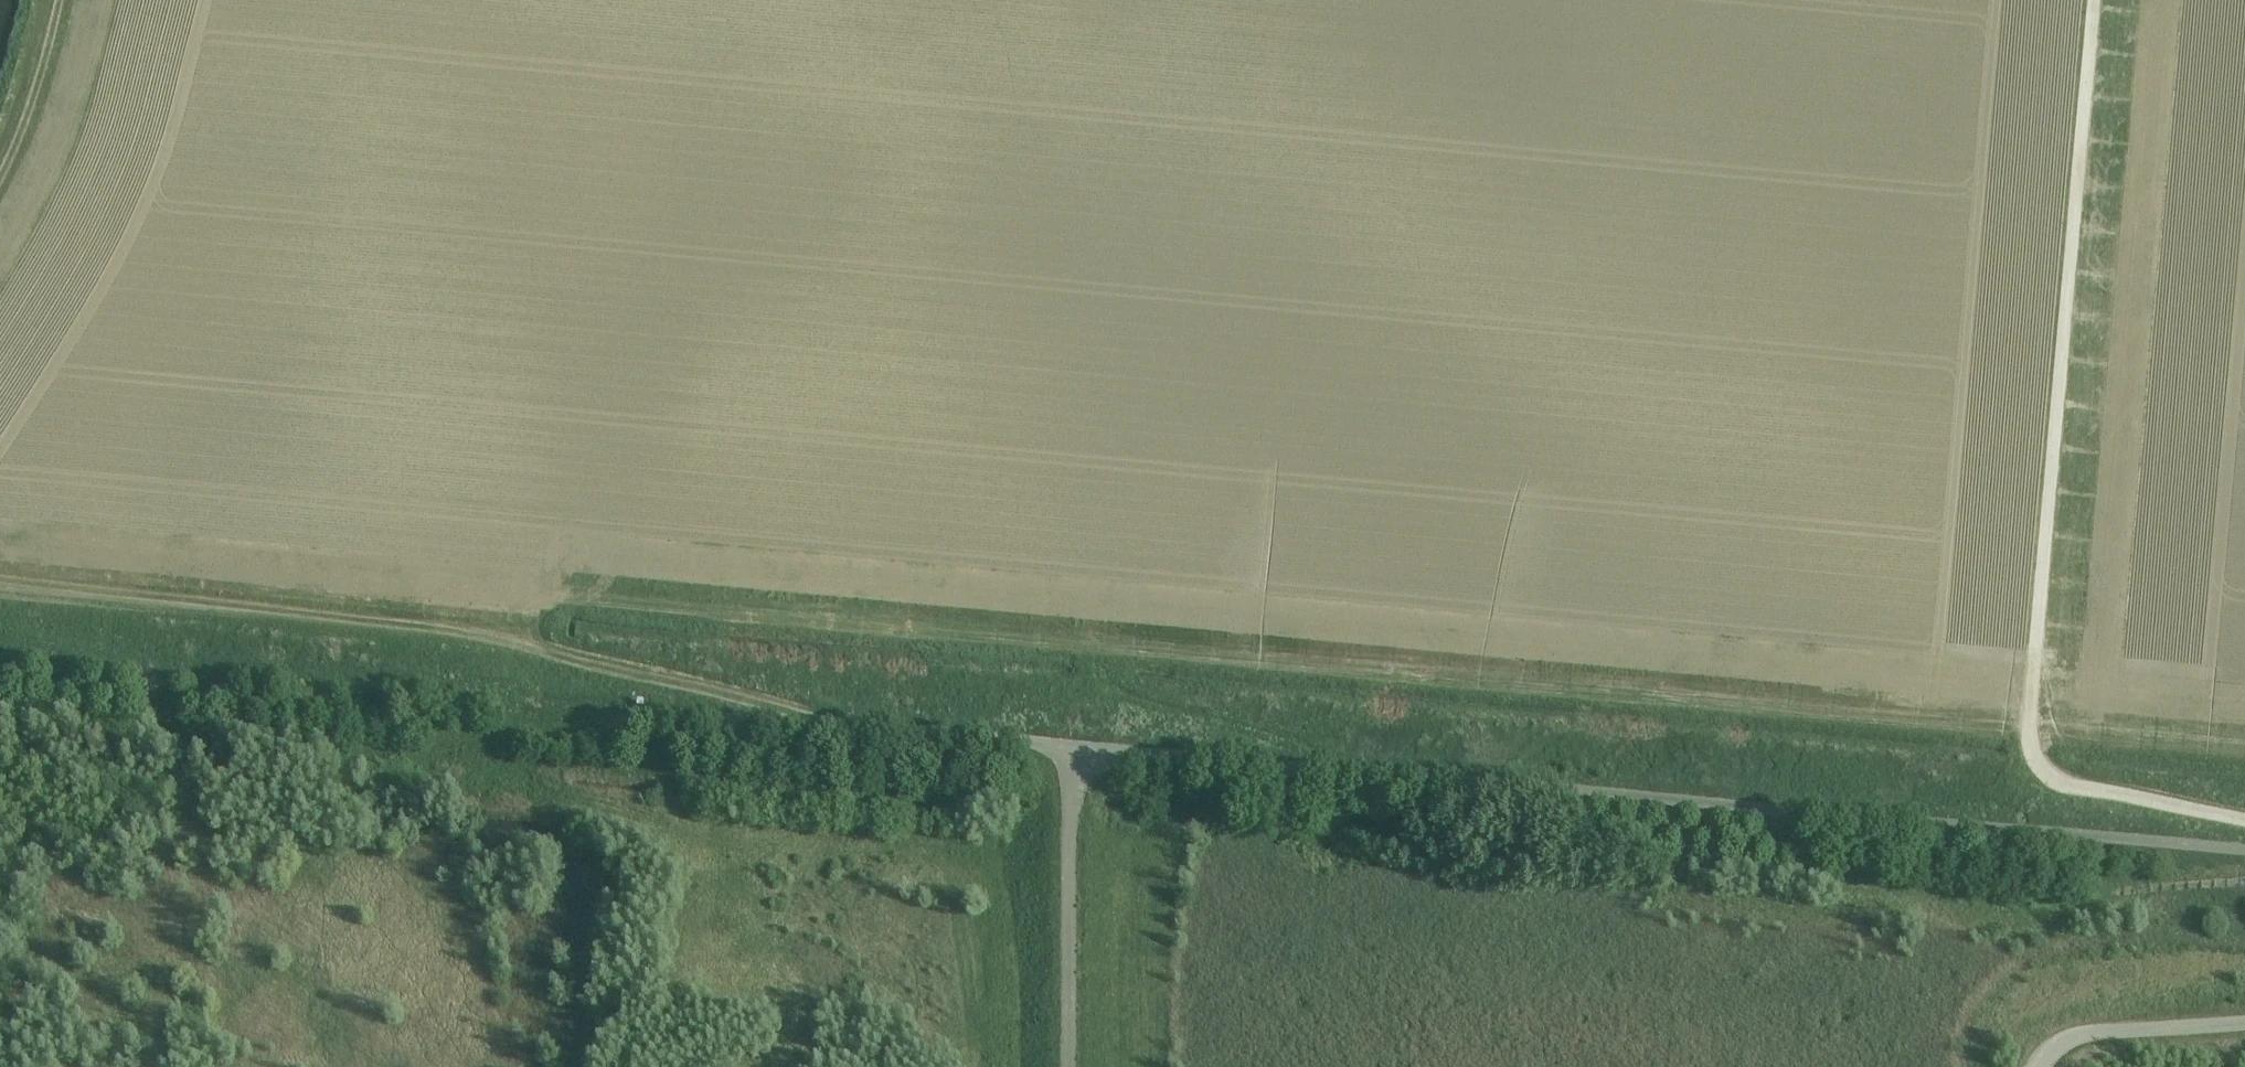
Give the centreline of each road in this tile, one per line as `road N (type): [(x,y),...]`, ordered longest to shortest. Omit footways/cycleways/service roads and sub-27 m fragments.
road 1 (track): [(2031,752),(2092,0)]
road 2 (track): [(1104,645),(1100,696),(1399,775)]
road 3 (track): [(817,723),(567,658),(545,643)]

